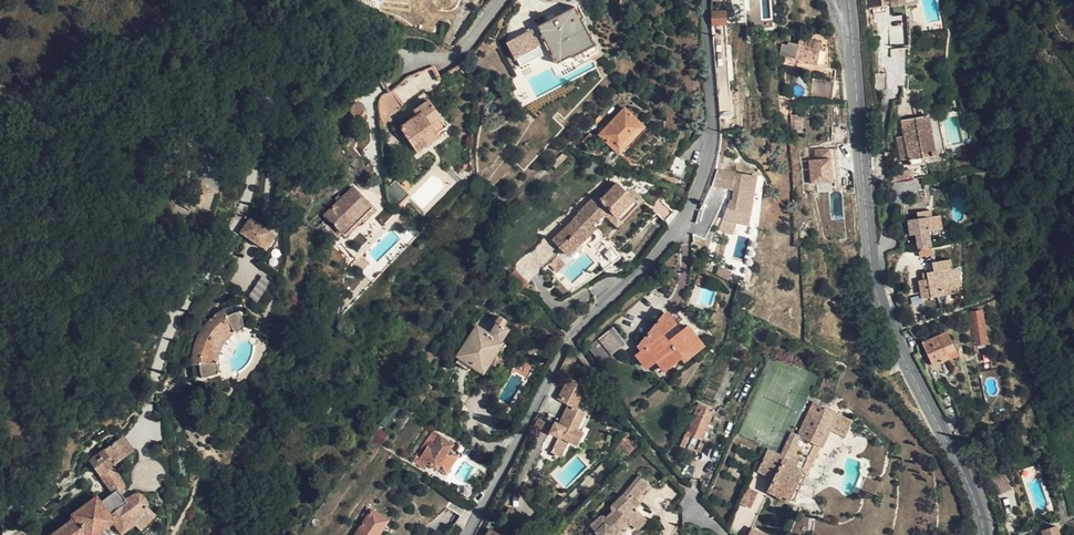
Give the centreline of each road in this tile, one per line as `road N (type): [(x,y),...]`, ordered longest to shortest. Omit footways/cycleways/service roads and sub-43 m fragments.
road 1 (residential): [(705,0),(710,133),(697,190),(676,230),(568,337),(465,534)]
road 2 (secondary): [(985,534),(975,496),(901,352),(873,258),(851,34)]
road 3 (residential): [(250,0),(256,145),(247,196),(161,374),(148,428)]

